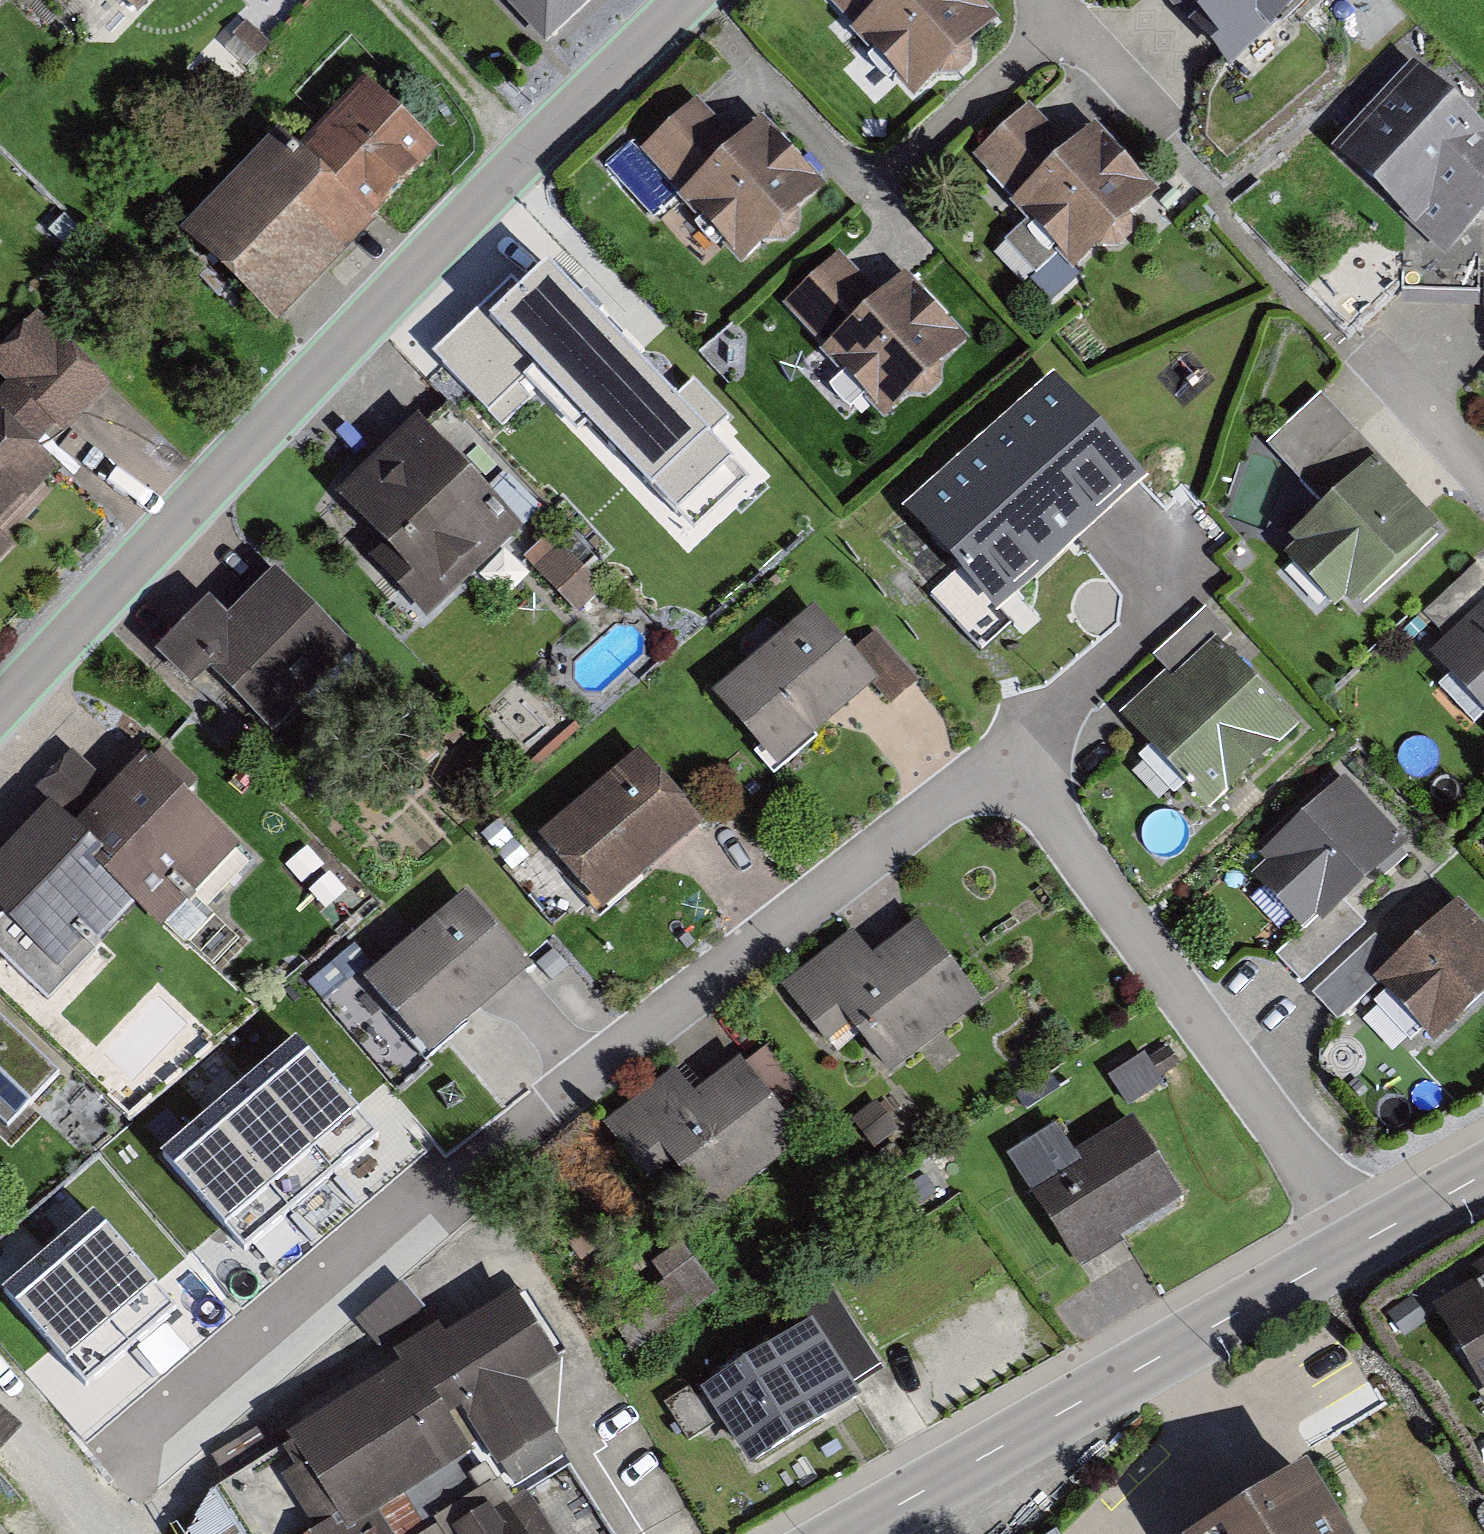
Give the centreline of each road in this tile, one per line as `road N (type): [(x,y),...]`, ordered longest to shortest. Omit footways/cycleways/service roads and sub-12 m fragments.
road 1 (residential): [(1005,756),(464,1175),(411,1201),(124,1451)]
road 2 (tertiary): [(0,703),(533,145)]
road 3 (residential): [(1005,756),(1357,1244)]
road 4 (tertiary): [(1357,1244),(846,1533)]
road 5 (residential): [(1128,525),(1182,597),(1005,756)]
road 6 (tertiary): [(533,145),(686,0)]
road 7 (residential): [(533,145),(381,0)]
road 8 (residential): [(1377,358),(1483,472)]
road 9 (tertiary): [(1483,1174),(1357,1244)]

